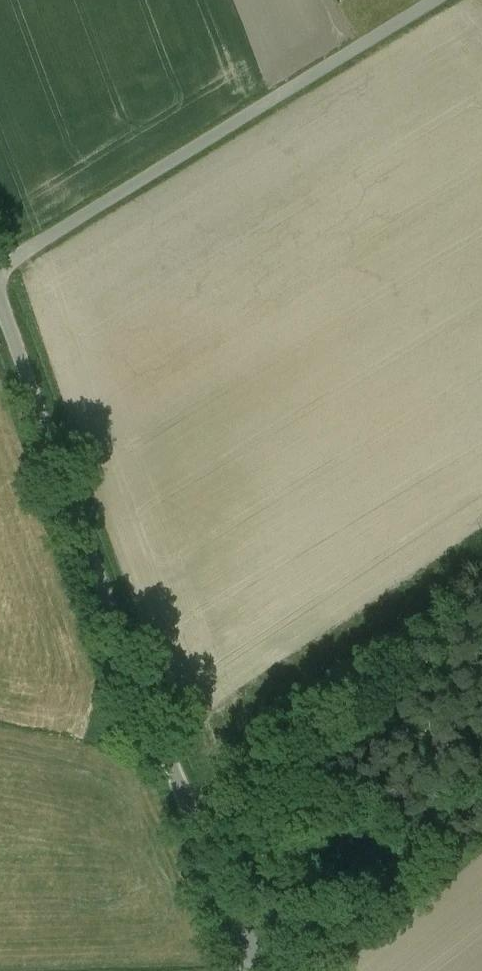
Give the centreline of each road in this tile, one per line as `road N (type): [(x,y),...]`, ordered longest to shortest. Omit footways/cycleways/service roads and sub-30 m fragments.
road 1 (unclassified): [(0,274),(253,970)]
road 2 (unclassified): [(436,0),(0,271)]

